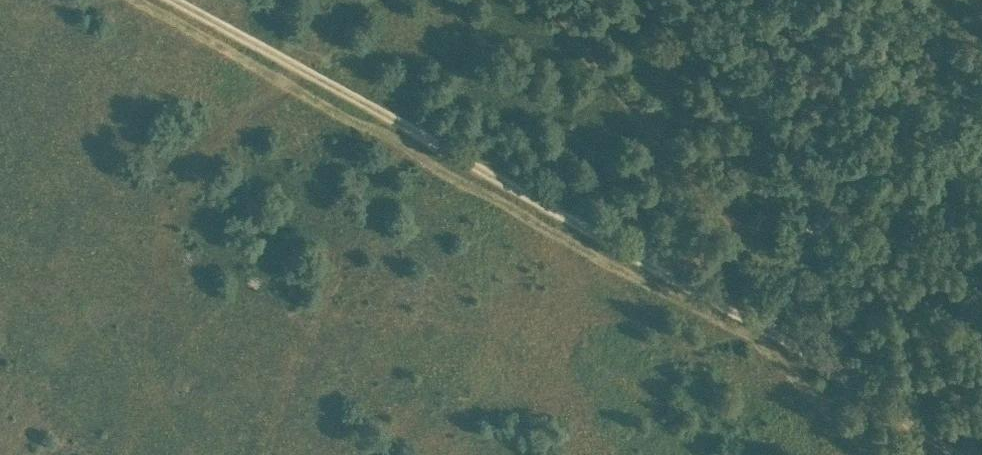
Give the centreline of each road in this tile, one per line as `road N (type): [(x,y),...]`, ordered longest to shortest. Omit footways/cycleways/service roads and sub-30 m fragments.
road 1 (track): [(957,454),(813,353),(173,0)]

